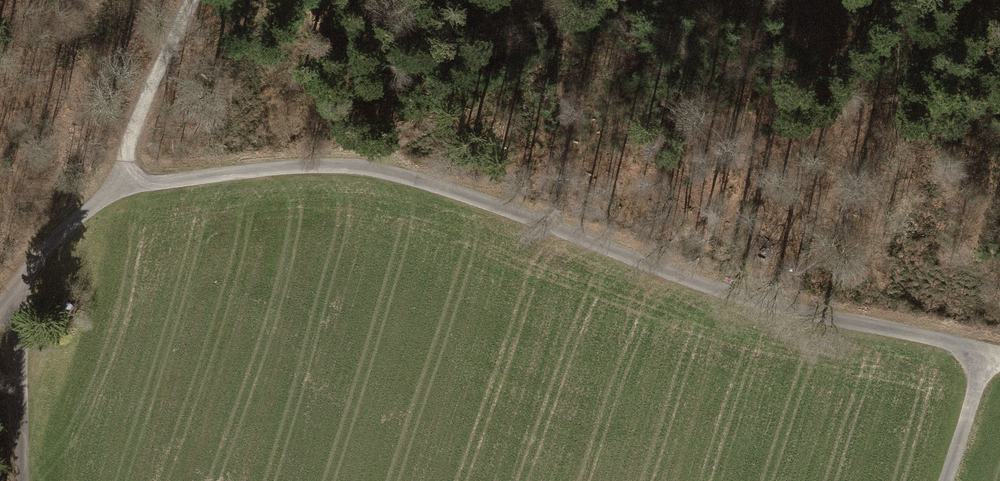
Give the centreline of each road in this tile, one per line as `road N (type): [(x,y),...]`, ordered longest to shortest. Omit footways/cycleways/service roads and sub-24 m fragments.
road 1 (track): [(999,362),(387,171),(303,165),(114,188)]
road 2 (track): [(198,0),(114,188),(14,289),(19,480)]
road 3 (track): [(948,480),(987,360)]

